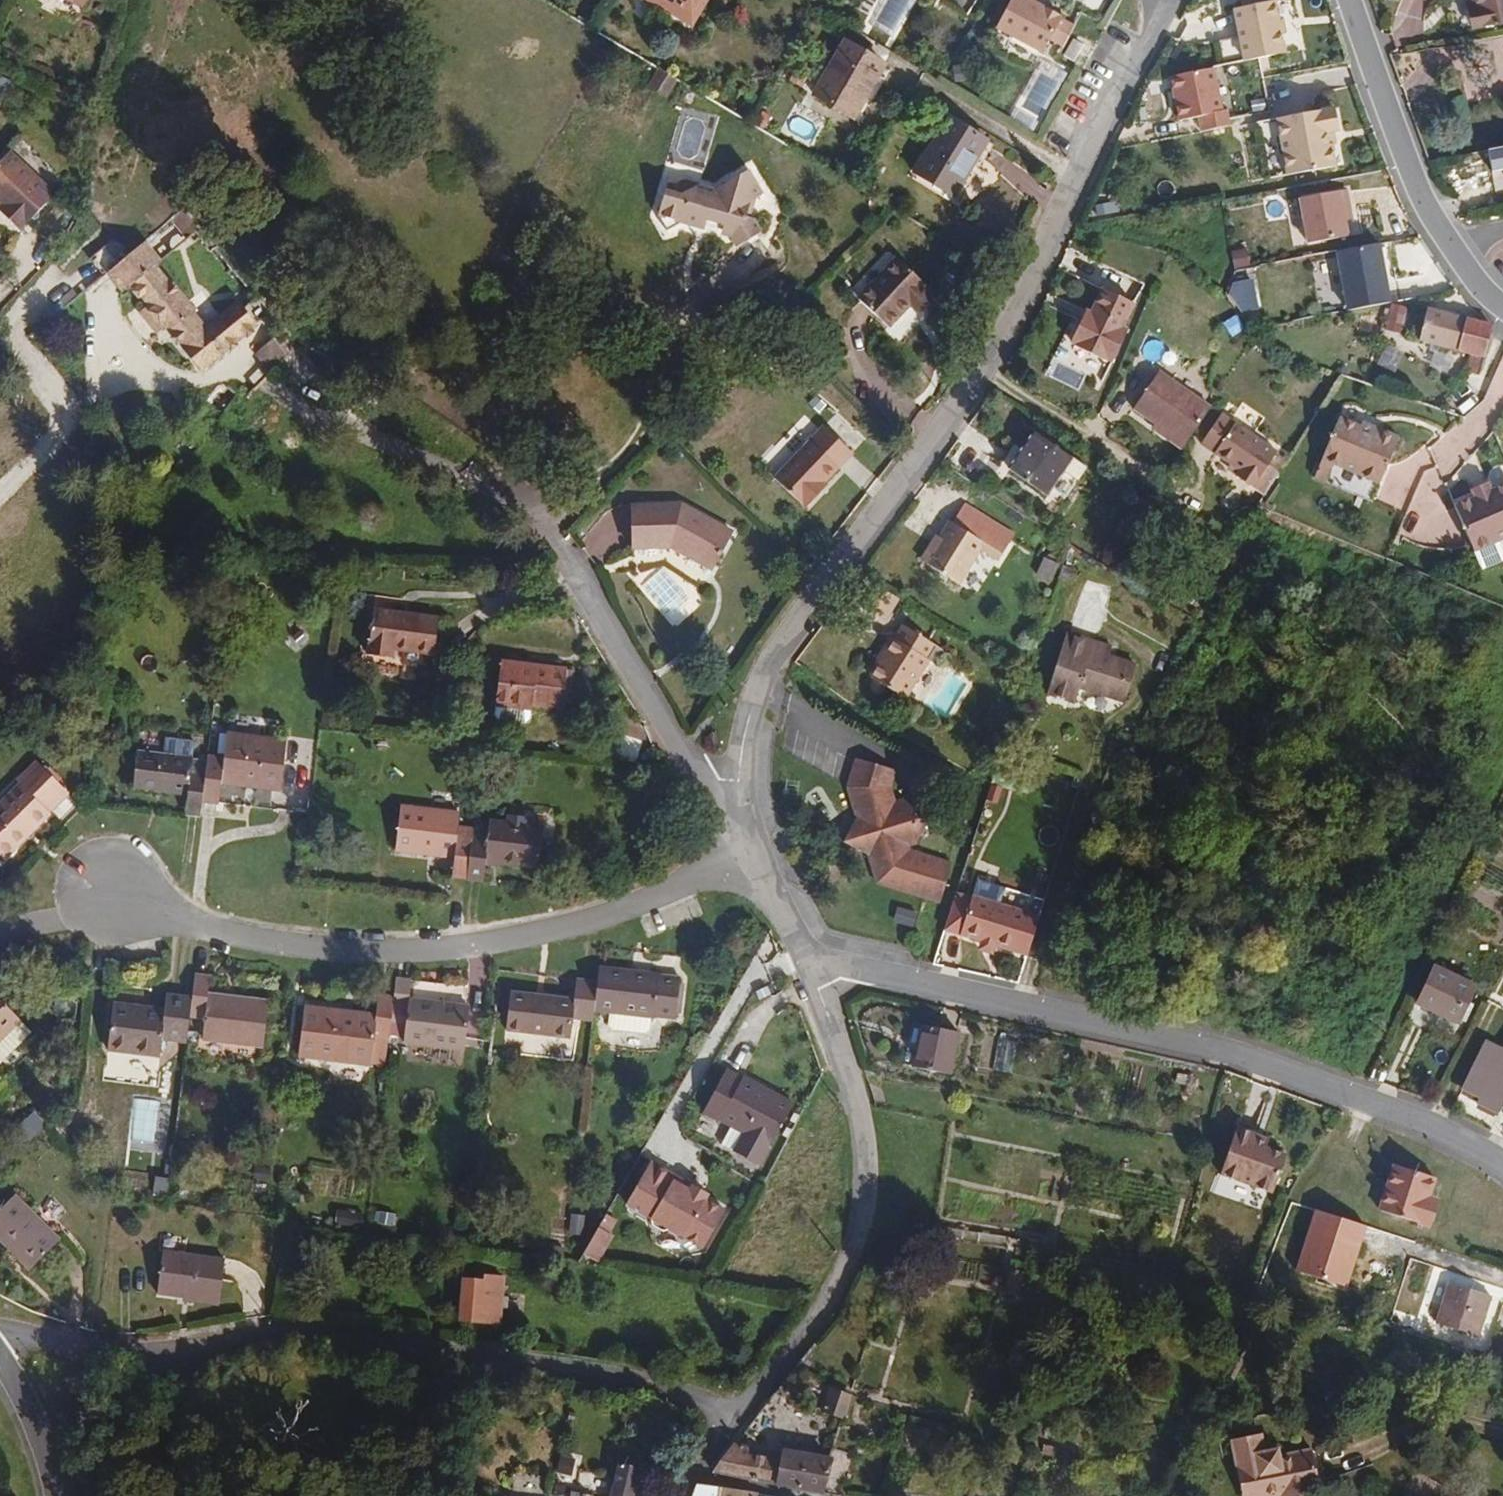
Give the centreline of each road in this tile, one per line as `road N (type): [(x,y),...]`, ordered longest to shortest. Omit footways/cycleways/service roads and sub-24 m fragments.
road 1 (residential): [(1172,0),(981,369),(768,667),(745,734),(734,822)]
road 2 (residential): [(0,933),(61,918),(113,885),(251,939),(365,949),(475,945),(580,924),(755,861)]
road 3 (unclassified): [(729,1412),(651,1384),(580,1369),(471,1362),(376,1333),(269,1331),(177,1352),(95,1354),(0,1336)]
road 4 (residential): [(1502,1169),(1476,1149),(1358,1100),(1230,1056),(840,967),(809,979)]
road 5 (residential): [(809,979),(868,1137),(866,1216),(844,1279),(783,1362),(729,1412)]
road 6 (residential): [(734,822),(565,559)]
road 7 (residential): [(1450,248),(1410,169),(1349,0)]
road 8 (track): [(981,369),(1188,500)]
road 9 (residential): [(56,1495),(31,1421),(0,1363)]
road 10 (residential): [(755,861),(809,979)]

